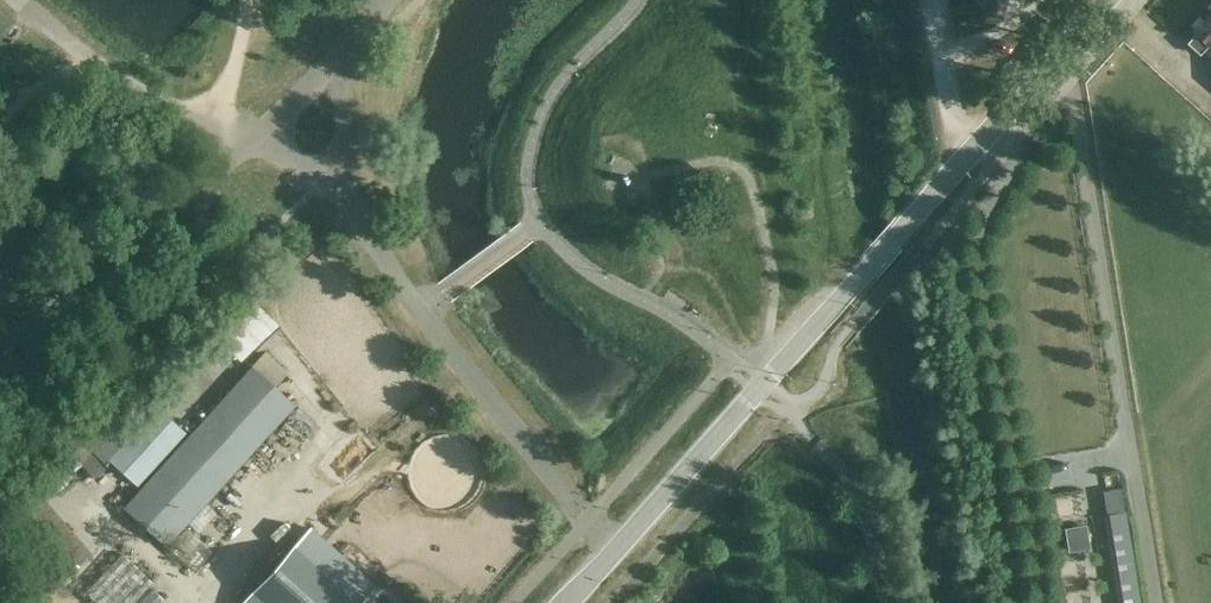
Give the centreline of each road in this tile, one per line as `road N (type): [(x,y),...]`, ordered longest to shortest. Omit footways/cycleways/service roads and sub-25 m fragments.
road 1 (tertiary): [(563,602),(1110,0)]

